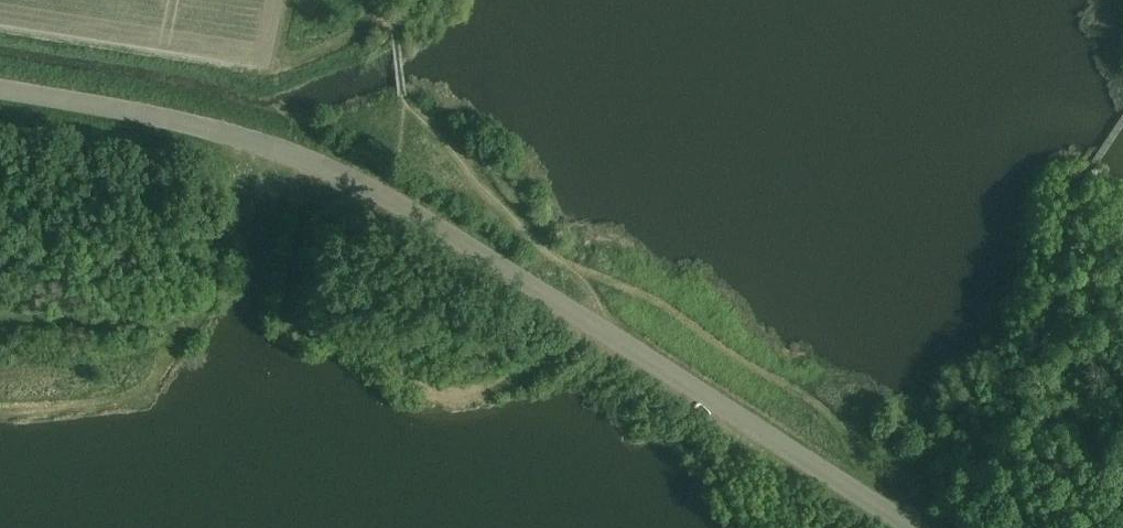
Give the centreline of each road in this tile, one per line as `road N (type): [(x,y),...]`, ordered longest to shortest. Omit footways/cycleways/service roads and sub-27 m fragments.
road 1 (unclassified): [(907,527),(359,184),(241,138),(0,91)]

